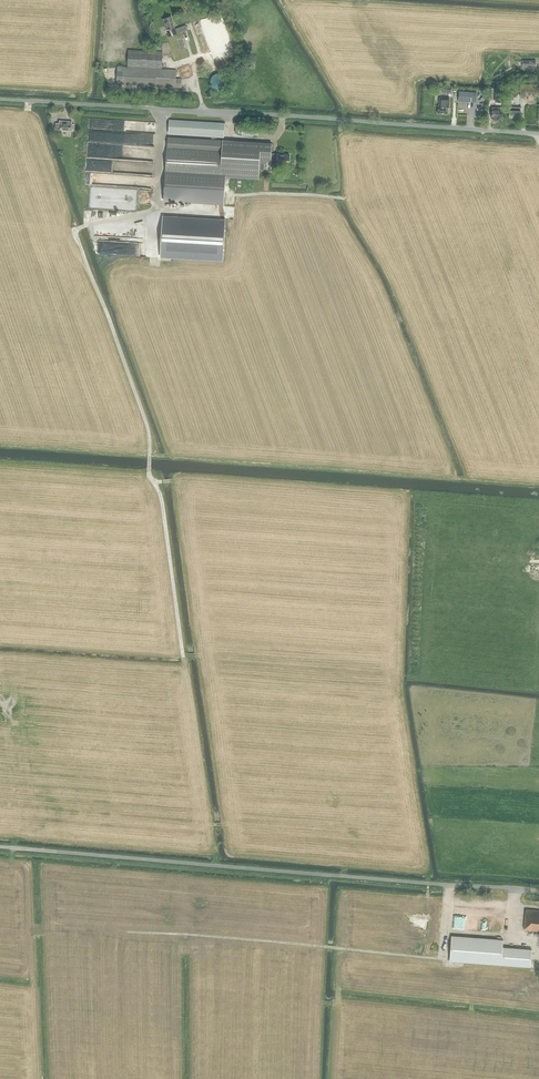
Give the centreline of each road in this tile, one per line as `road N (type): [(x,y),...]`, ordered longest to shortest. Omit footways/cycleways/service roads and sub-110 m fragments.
road 1 (unclassified): [(538,891),(0,847)]
road 2 (unclassified): [(538,134),(0,99)]
road 3 (track): [(183,656),(162,499),(149,474),(148,430),(75,233),(157,210)]
road 4 (track): [(444,959),(127,932)]
road 5 (track): [(344,199),(229,195),(228,214),(219,213)]

